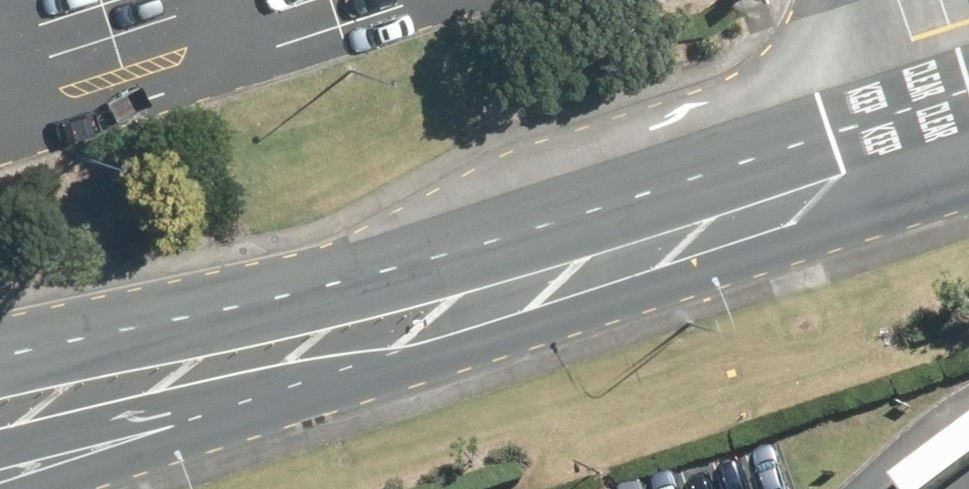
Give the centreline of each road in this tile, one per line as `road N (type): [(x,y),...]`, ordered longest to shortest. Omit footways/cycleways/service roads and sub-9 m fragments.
road 1 (primary): [(534,267),(0,454)]
road 2 (primary): [(0,375),(534,267)]
road 3 (primary): [(534,267),(942,135)]
road 4 (unclassified): [(942,135),(895,0)]

